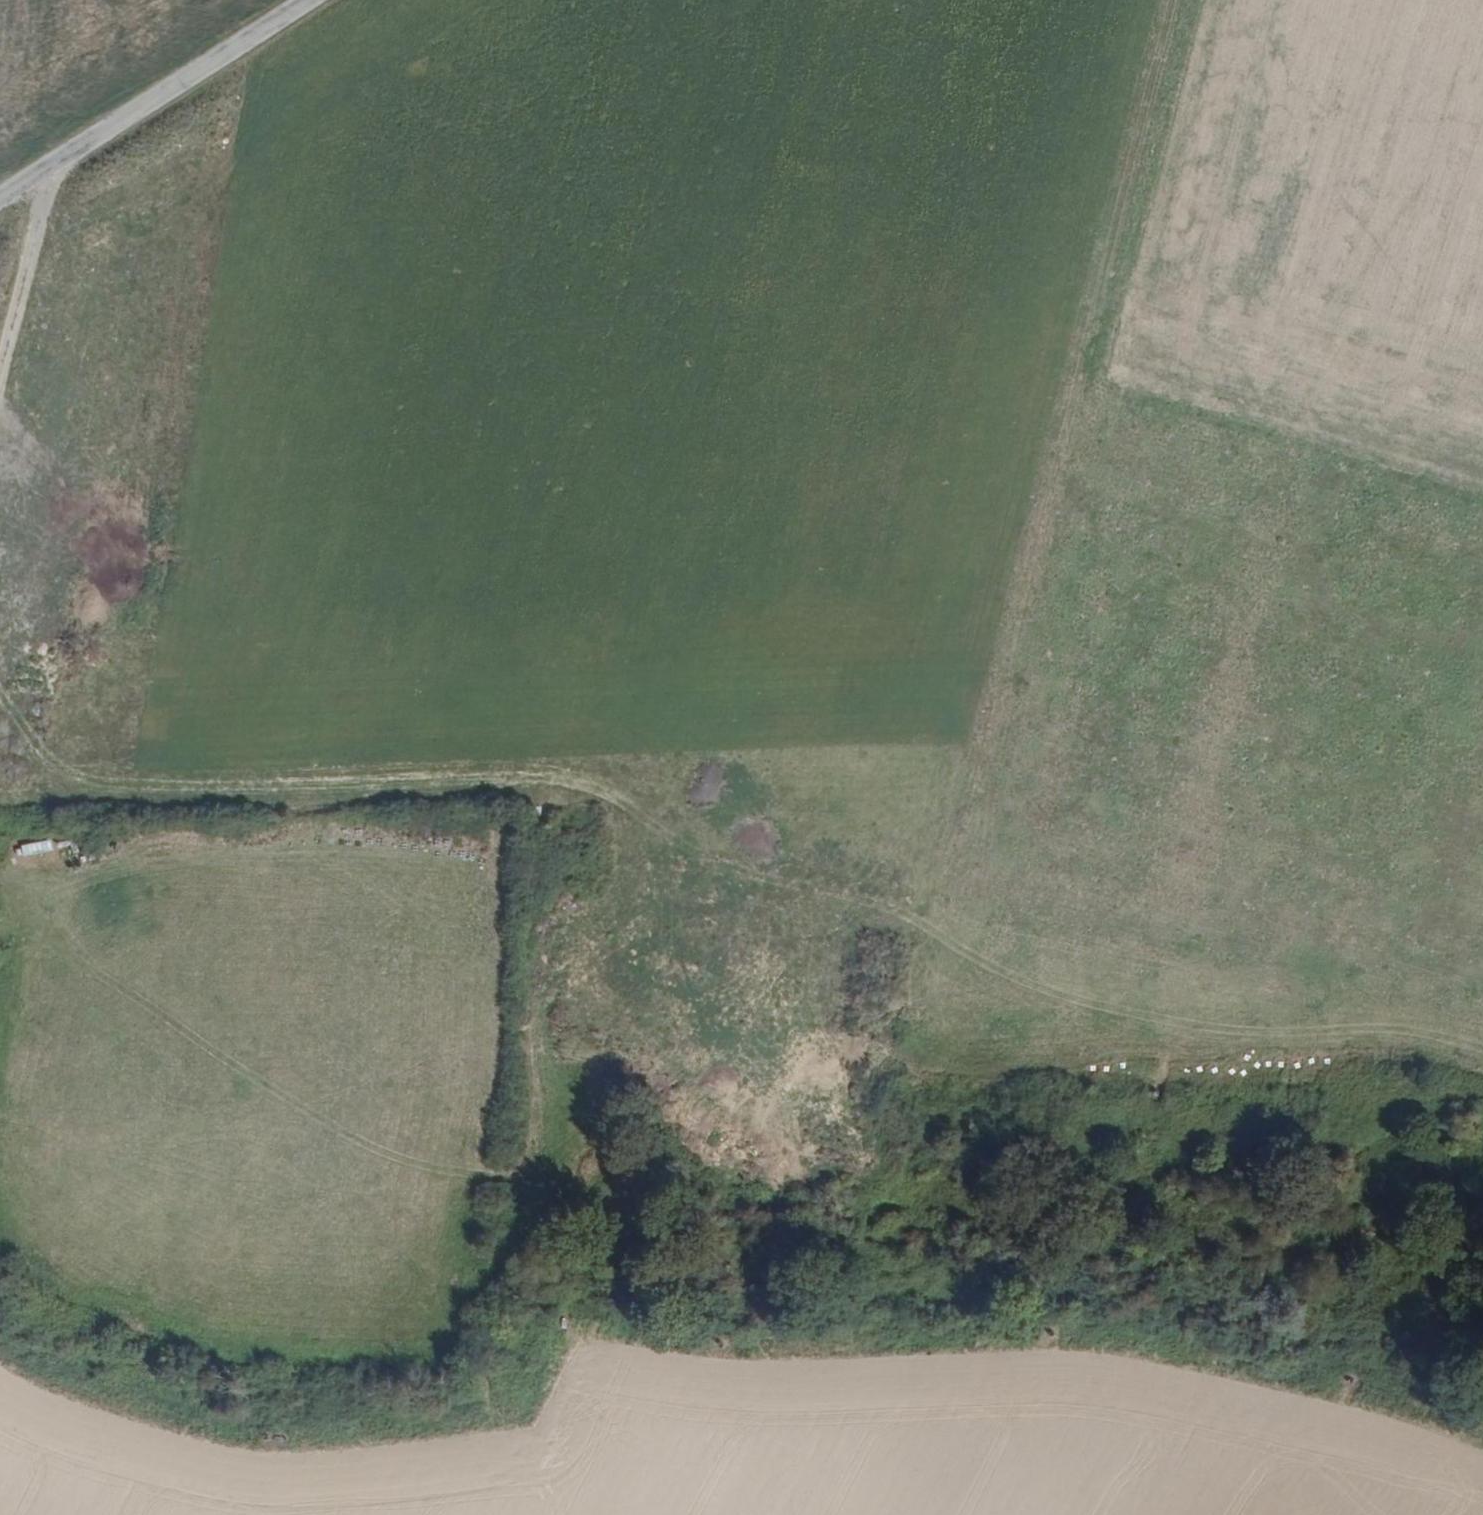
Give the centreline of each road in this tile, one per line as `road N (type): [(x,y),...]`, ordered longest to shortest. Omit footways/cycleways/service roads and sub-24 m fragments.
road 1 (tertiary): [(315,0),(0,201)]

